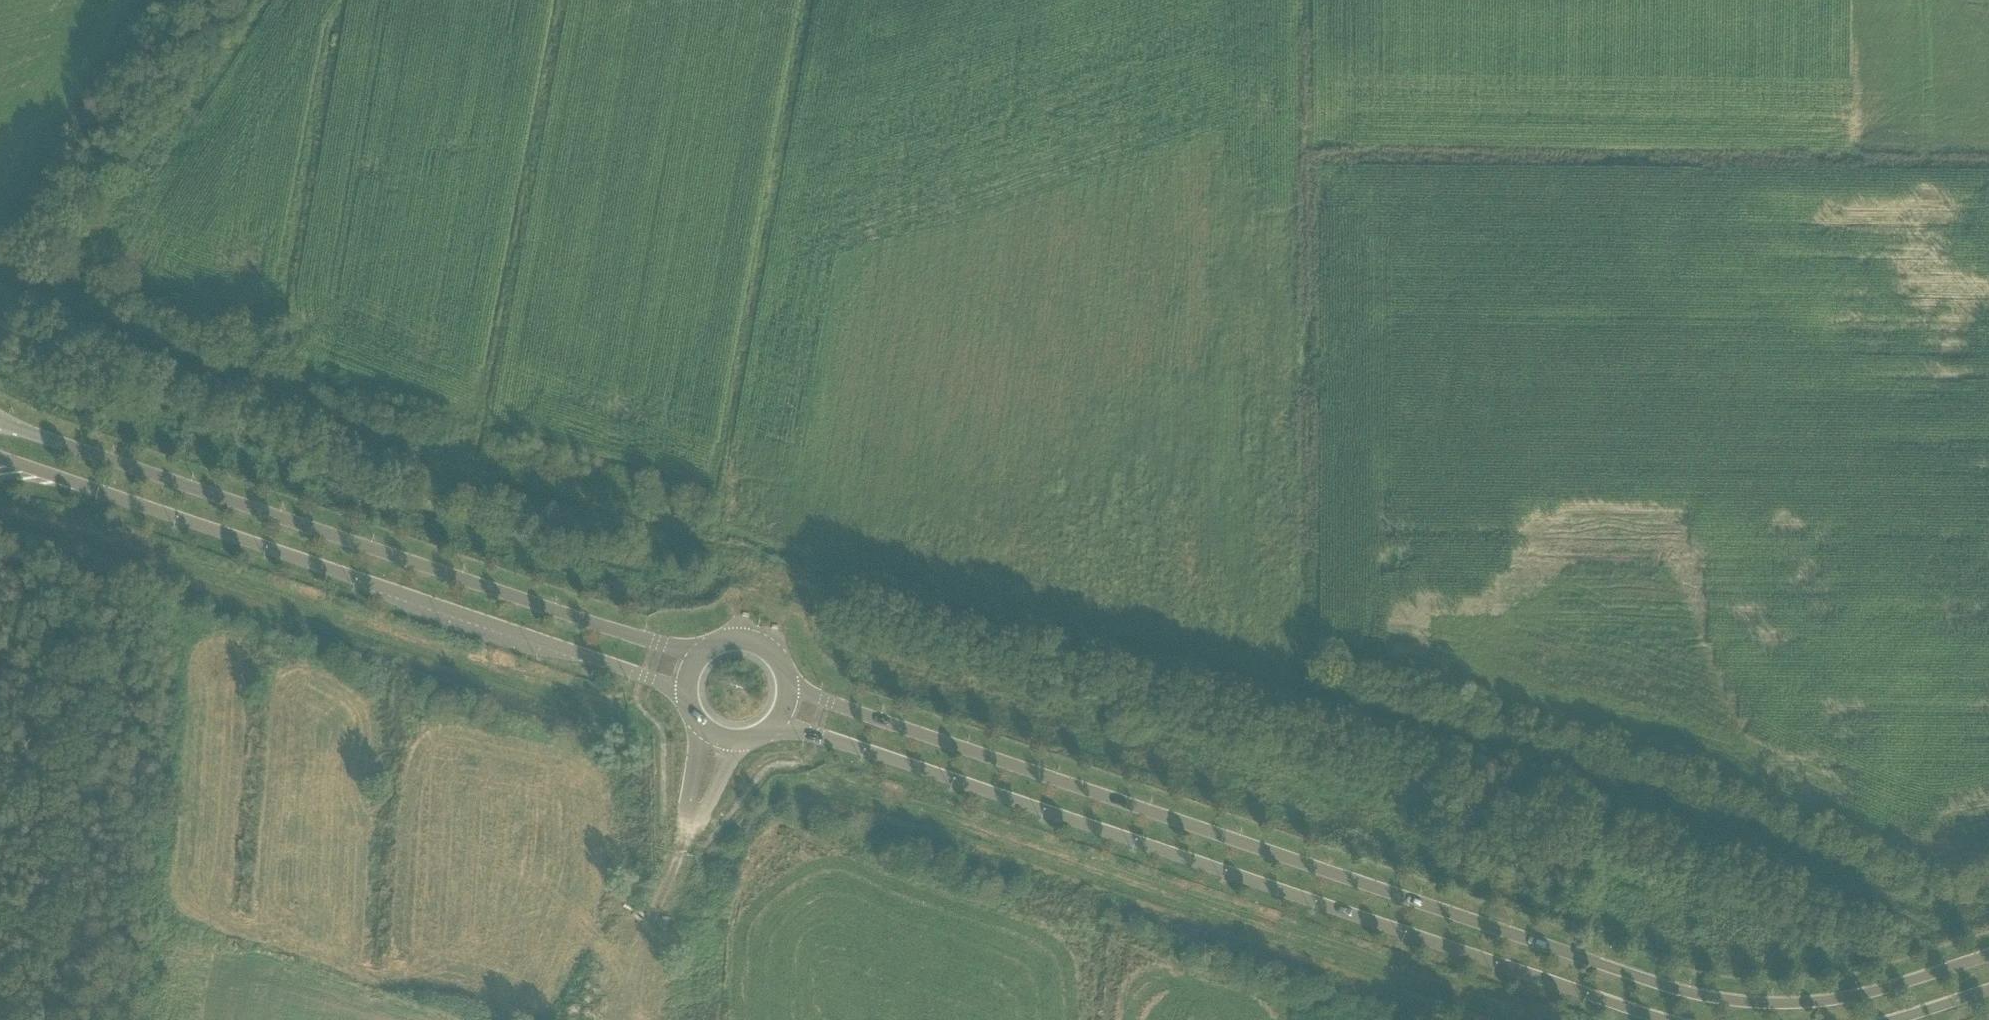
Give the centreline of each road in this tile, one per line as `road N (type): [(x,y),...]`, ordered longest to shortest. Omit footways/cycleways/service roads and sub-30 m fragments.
road 1 (tertiary): [(1988,953),(1809,1001),(1739,999),(1661,985),(831,703),(783,673)]
road 2 (tertiary): [(771,722),(1667,1019)]
road 3 (tertiary): [(697,659),(0,421)]
road 4 (tertiary): [(0,459),(688,691)]
road 5 (unclassified): [(704,723),(689,827),(741,735)]
road 6 (unclassified): [(766,648),(773,580),(747,608),(734,638)]

